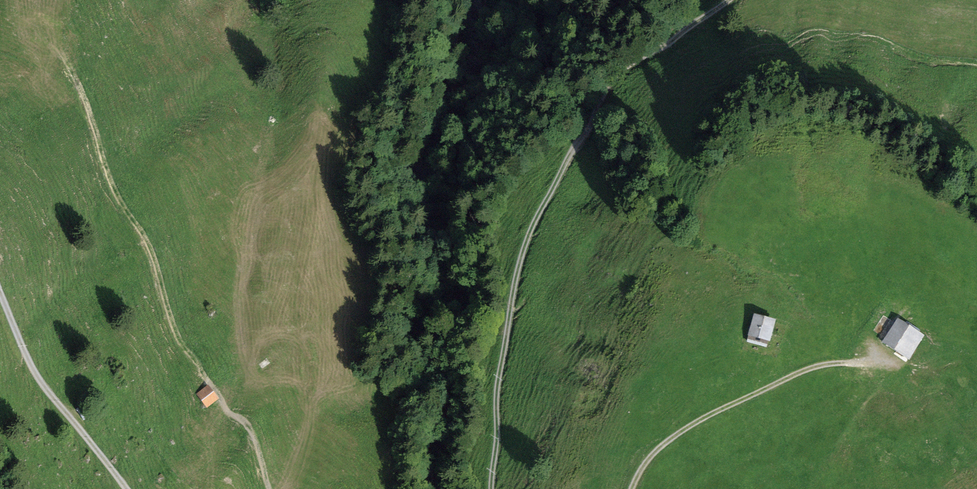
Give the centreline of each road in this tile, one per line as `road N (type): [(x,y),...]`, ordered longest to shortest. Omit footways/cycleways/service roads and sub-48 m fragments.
road 1 (track): [(486,488),(514,258),(535,204),(595,96),(724,0)]
road 2 (track): [(272,488),(256,430),(226,408),(181,340),(154,254),(113,185),(60,49)]
road 3 (track): [(633,488),(663,439),(698,415),(840,361),(872,361)]
road 4 (track): [(0,296),(61,406),(127,488)]

